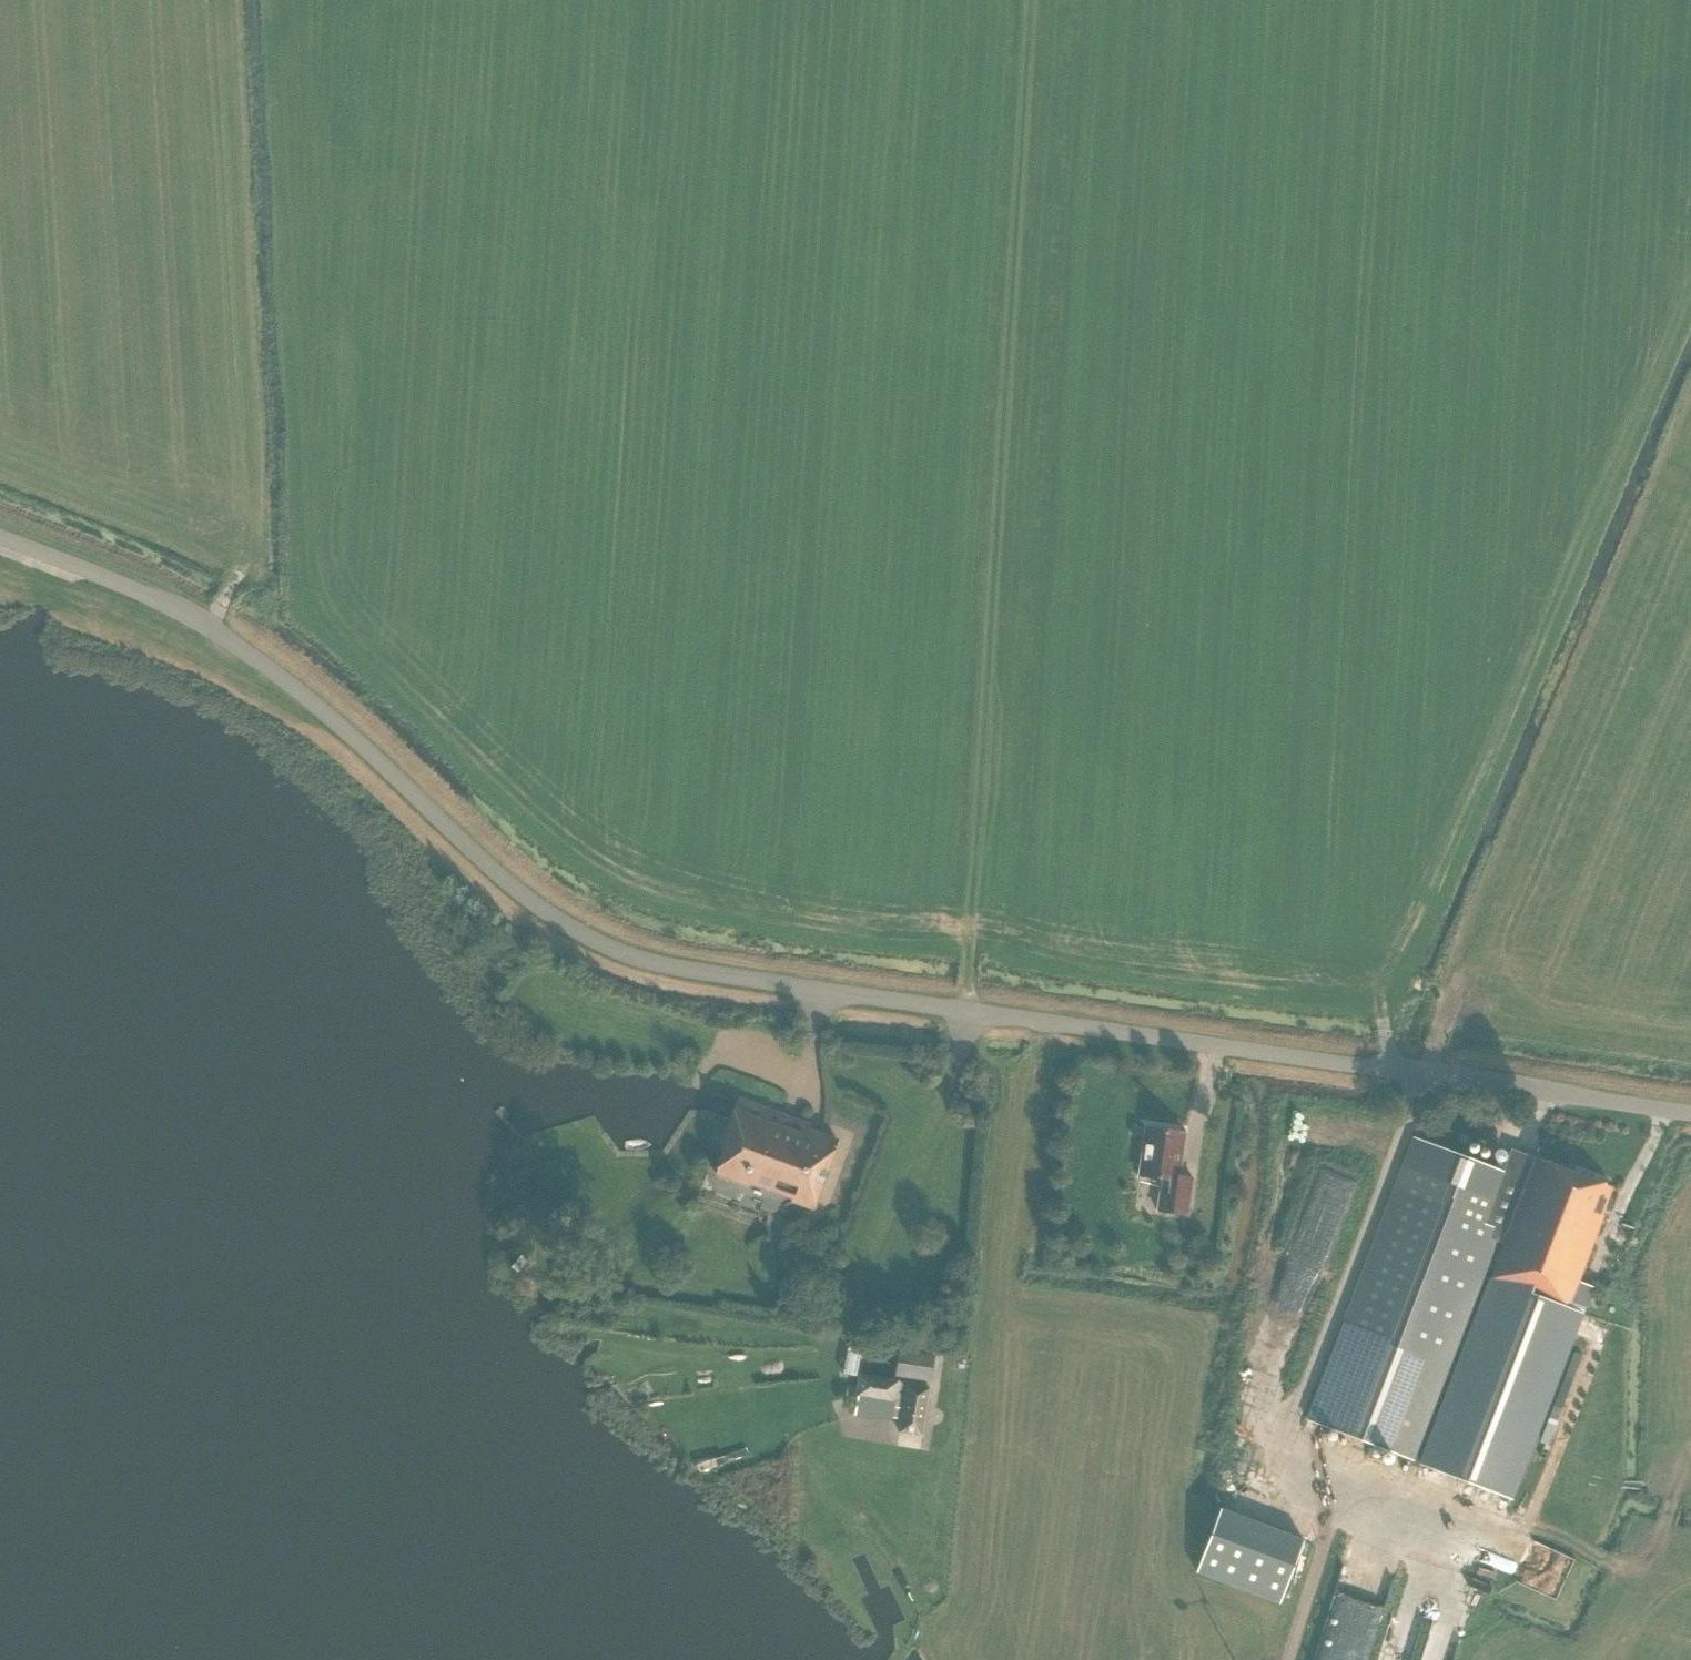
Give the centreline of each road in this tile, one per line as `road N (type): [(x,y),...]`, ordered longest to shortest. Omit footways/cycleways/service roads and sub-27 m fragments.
road 1 (unclassified): [(1690,1114),(817,990),(630,956),(512,886),(276,674),(209,626),(0,536)]
road 2 (track): [(1348,1469),(1289,1659)]

